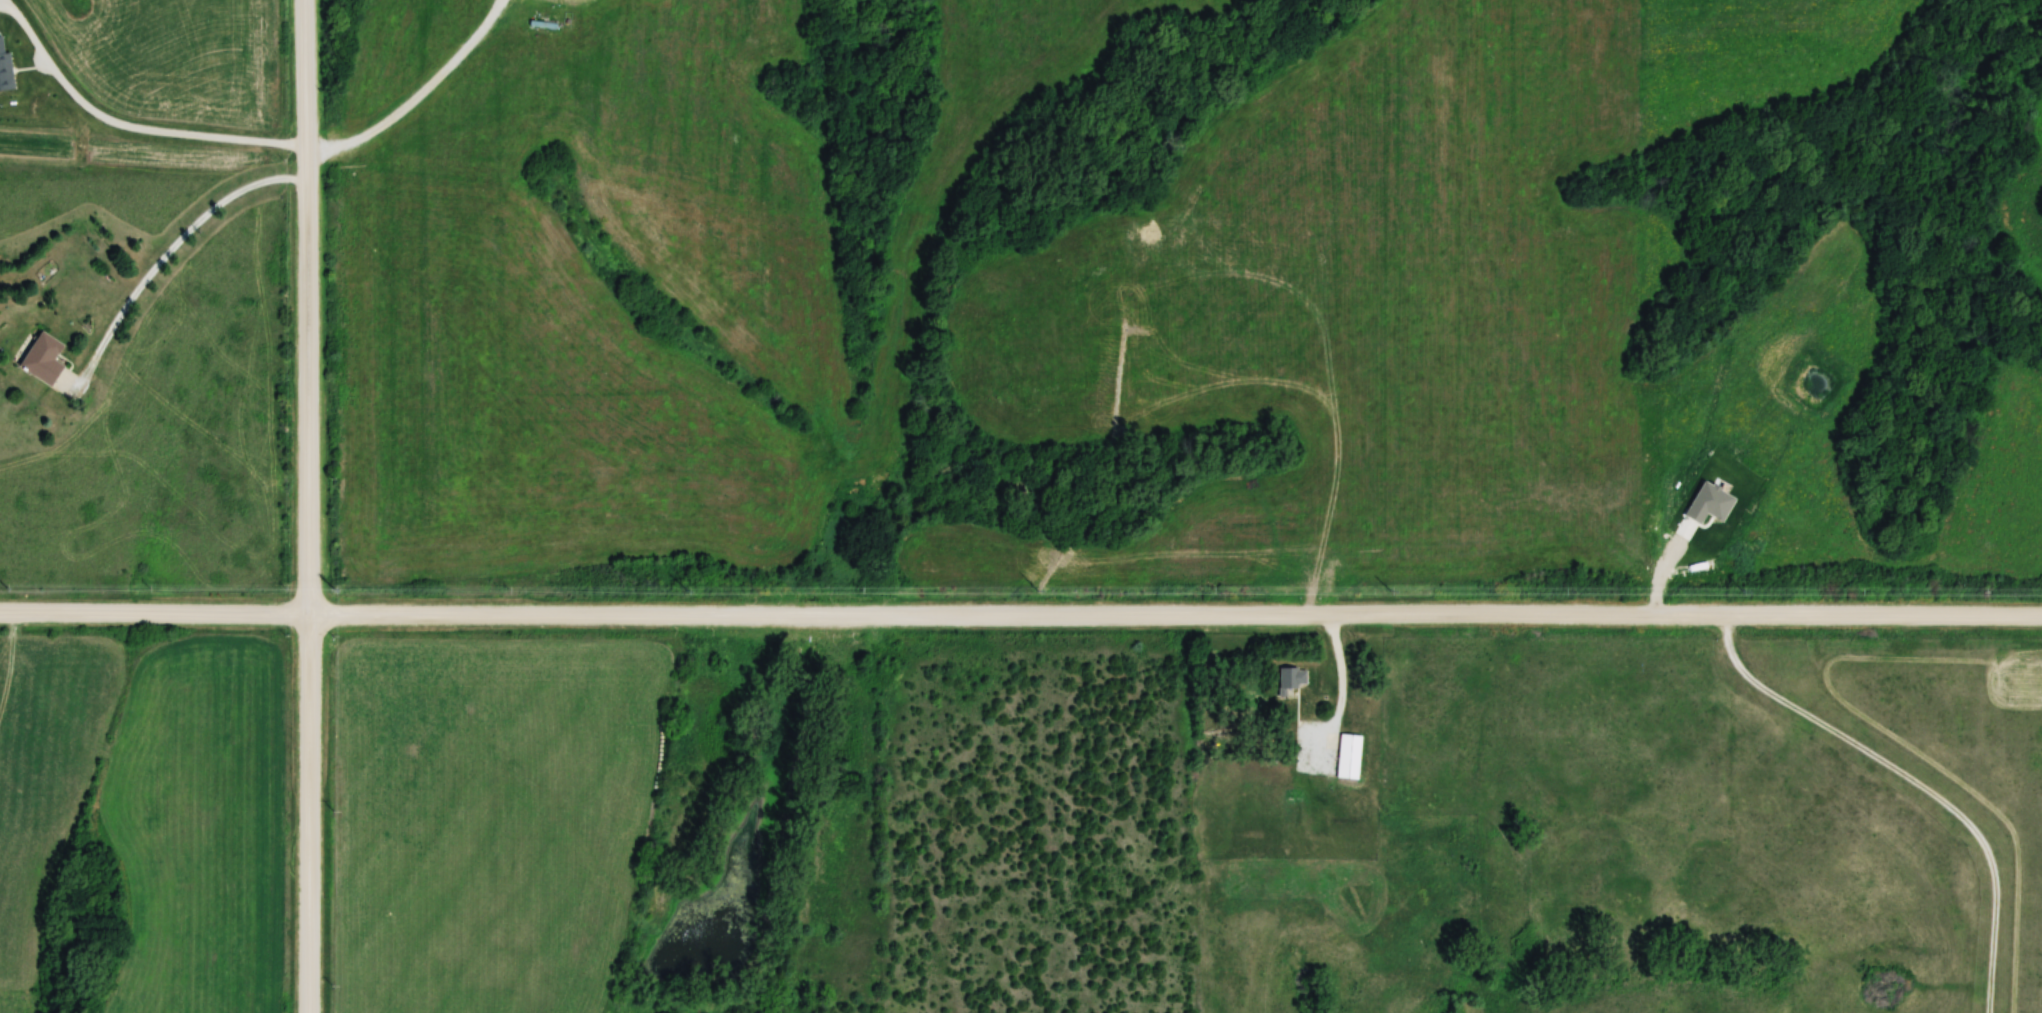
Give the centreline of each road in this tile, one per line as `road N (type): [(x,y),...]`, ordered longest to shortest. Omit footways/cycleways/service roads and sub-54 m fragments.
road 1 (residential): [(2041,617),(0,612)]
road 2 (residential): [(310,1012),(306,0)]

